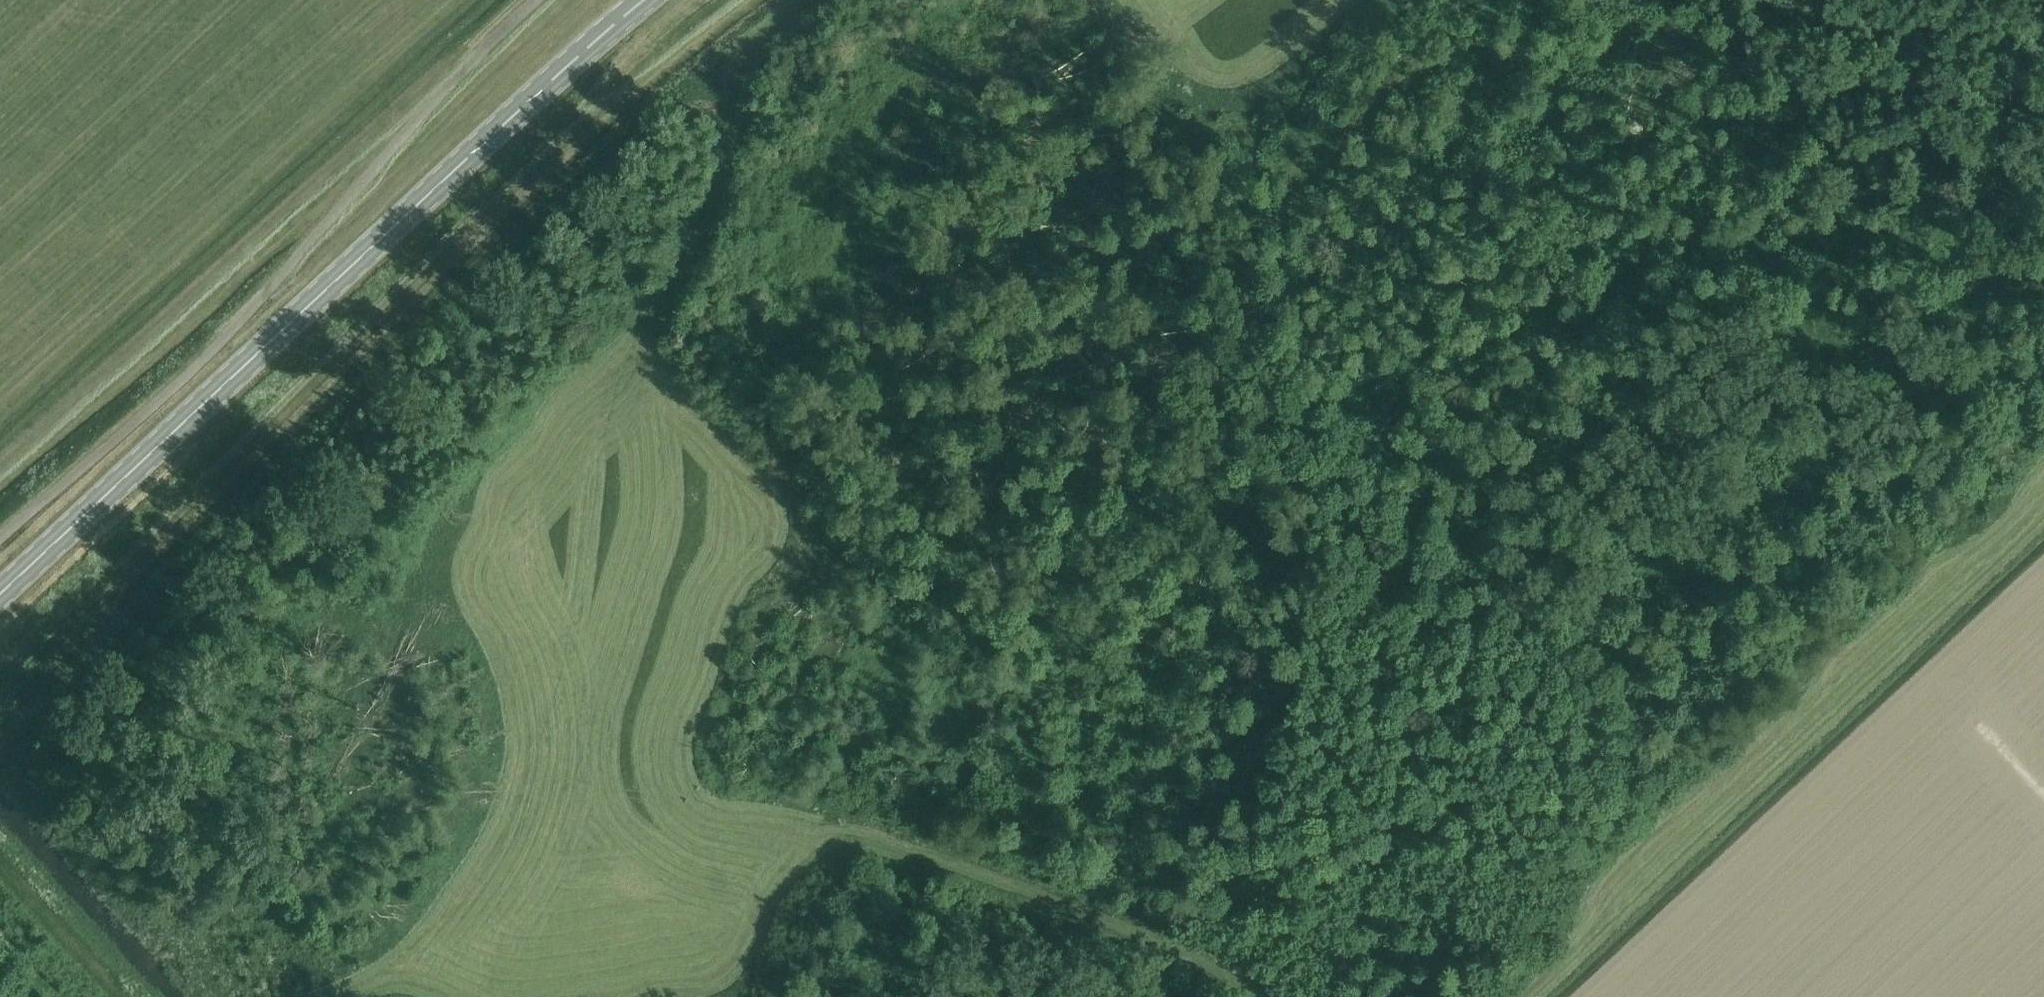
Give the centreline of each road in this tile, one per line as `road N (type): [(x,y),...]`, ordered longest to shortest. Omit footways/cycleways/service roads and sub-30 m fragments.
road 1 (secondary): [(0,594),(646,0)]

